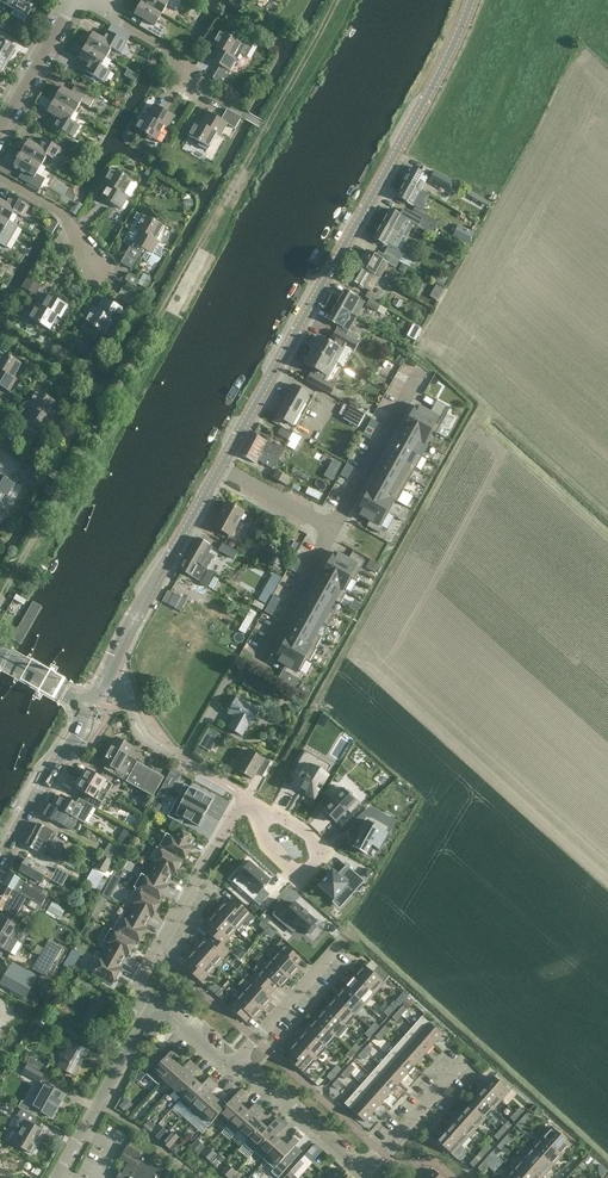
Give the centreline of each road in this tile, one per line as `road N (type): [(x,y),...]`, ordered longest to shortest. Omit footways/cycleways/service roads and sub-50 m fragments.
road 1 (tertiary): [(220,467),(456,41),(471,0)]
road 2 (tertiary): [(101,689),(220,467)]
road 3 (residential): [(156,1010),(141,984),(242,794)]
road 4 (residential): [(156,1010),(57,1177)]
road 5 (tertiary): [(87,702),(0,864)]
road 6 (residential): [(331,528),(419,367)]
road 7 (residential): [(242,794),(177,756),(130,703),(101,689)]
road 8 (residential): [(365,1173),(239,1064)]
road 9 (residential): [(345,938),(239,1064)]
road 10 (residential): [(259,816),(265,837),(301,875),(323,848),(284,819)]
road 11 (residential): [(466,1057),(365,1173)]
road 12 (residential): [(91,283),(76,219),(0,177)]
road 13 (residential): [(0,131),(75,0)]
road 14 (residential): [(331,528),(261,660)]
road 15 (residential): [(220,467),(331,528)]

